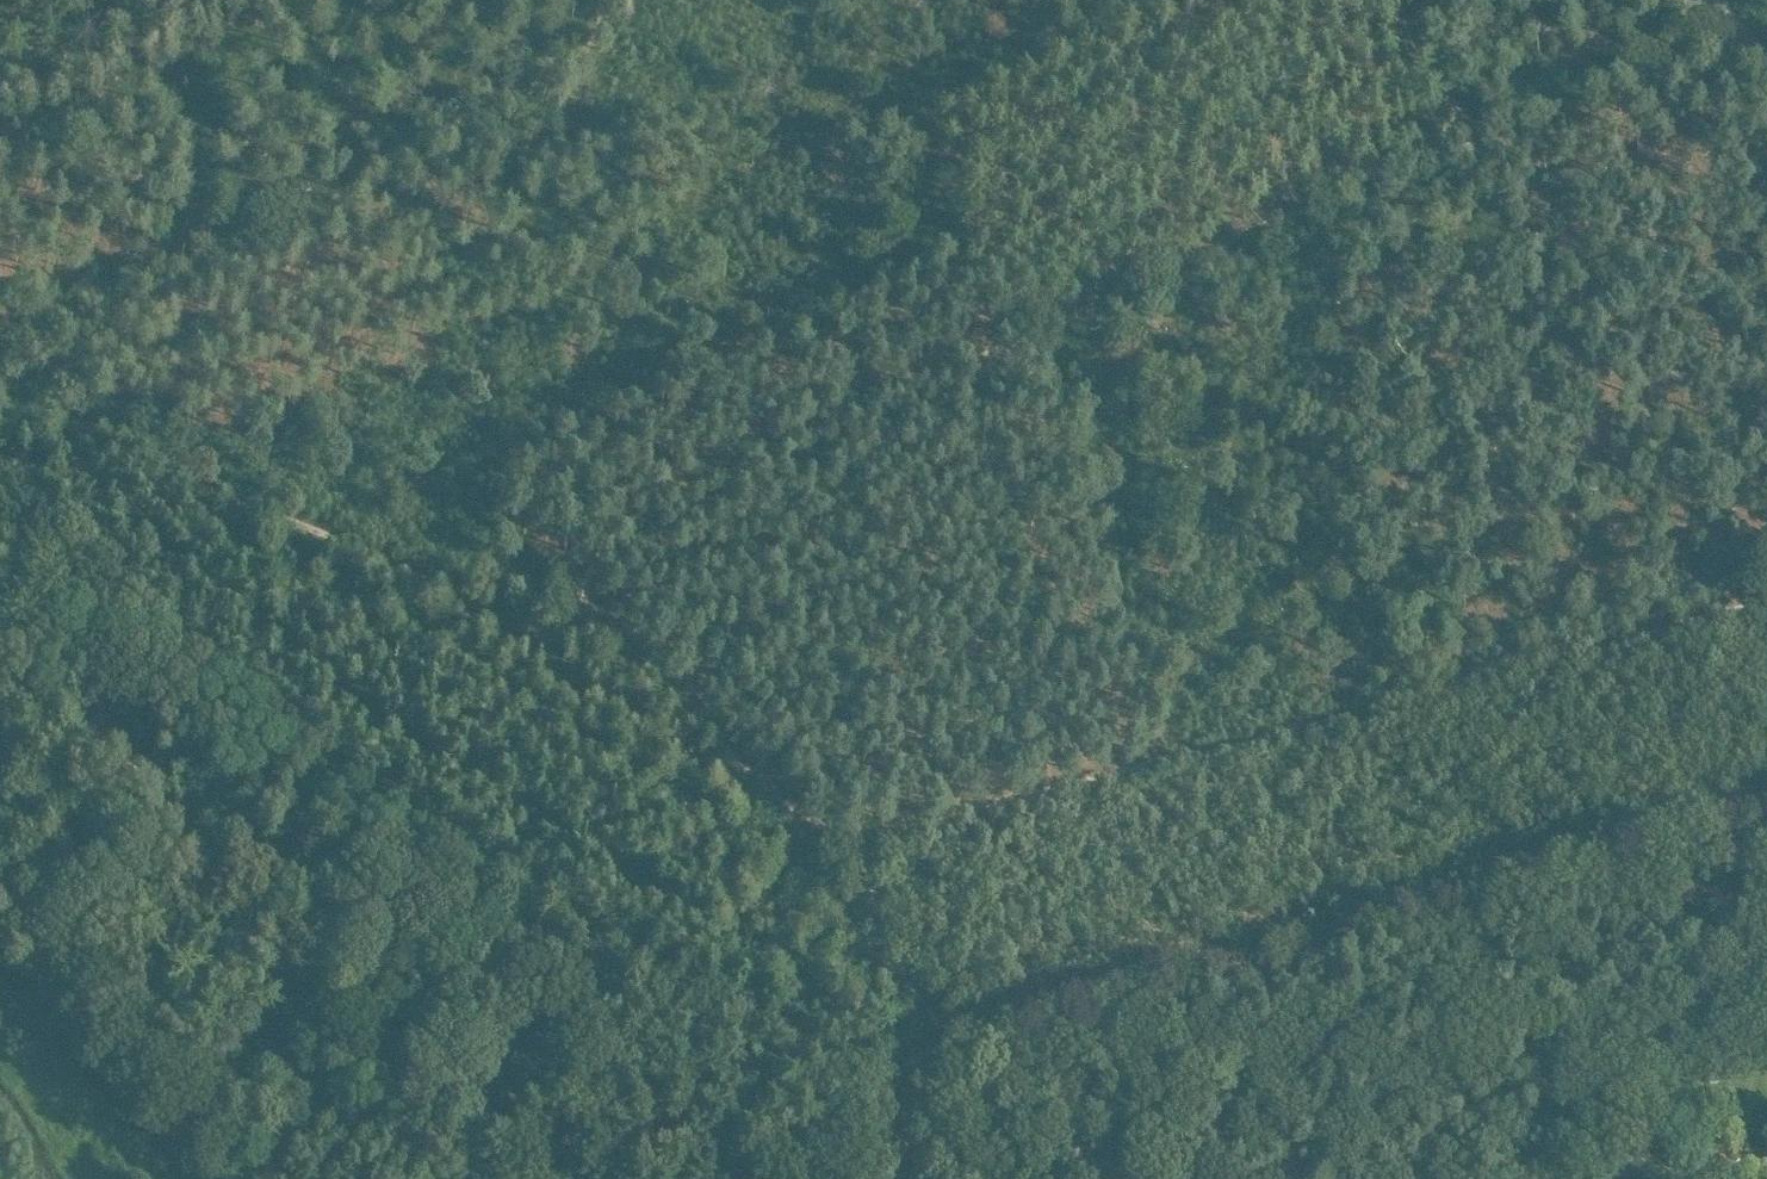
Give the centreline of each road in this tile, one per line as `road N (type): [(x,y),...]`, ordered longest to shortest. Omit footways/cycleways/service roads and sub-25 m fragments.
road 1 (track): [(877,1095),(318,737),(0,466)]
road 2 (track): [(1118,1026),(1766,829)]
road 3 (track): [(973,1178),(919,1120),(877,1095)]

